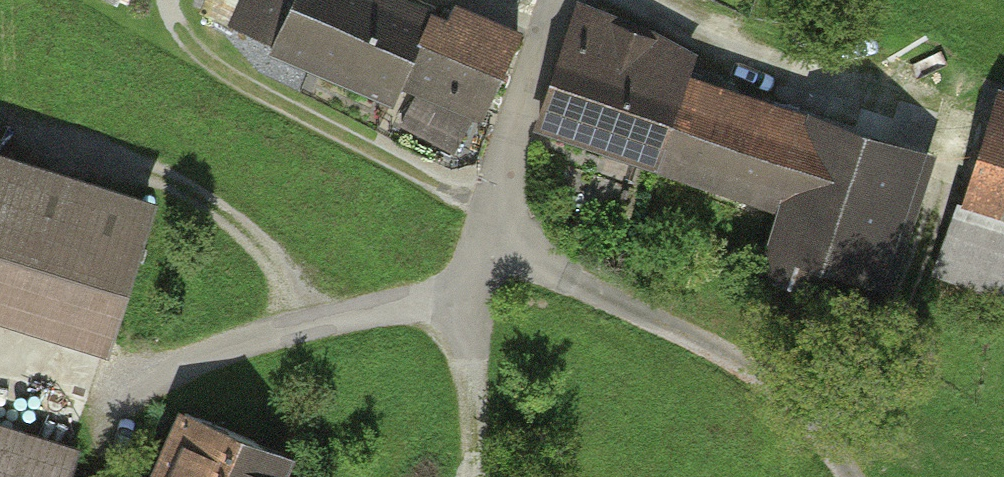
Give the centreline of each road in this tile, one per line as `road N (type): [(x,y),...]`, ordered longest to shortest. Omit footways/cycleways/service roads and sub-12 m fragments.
road 1 (track): [(485,249),(702,342),(813,415),(853,476)]
road 2 (residential): [(562,0),(485,249)]

